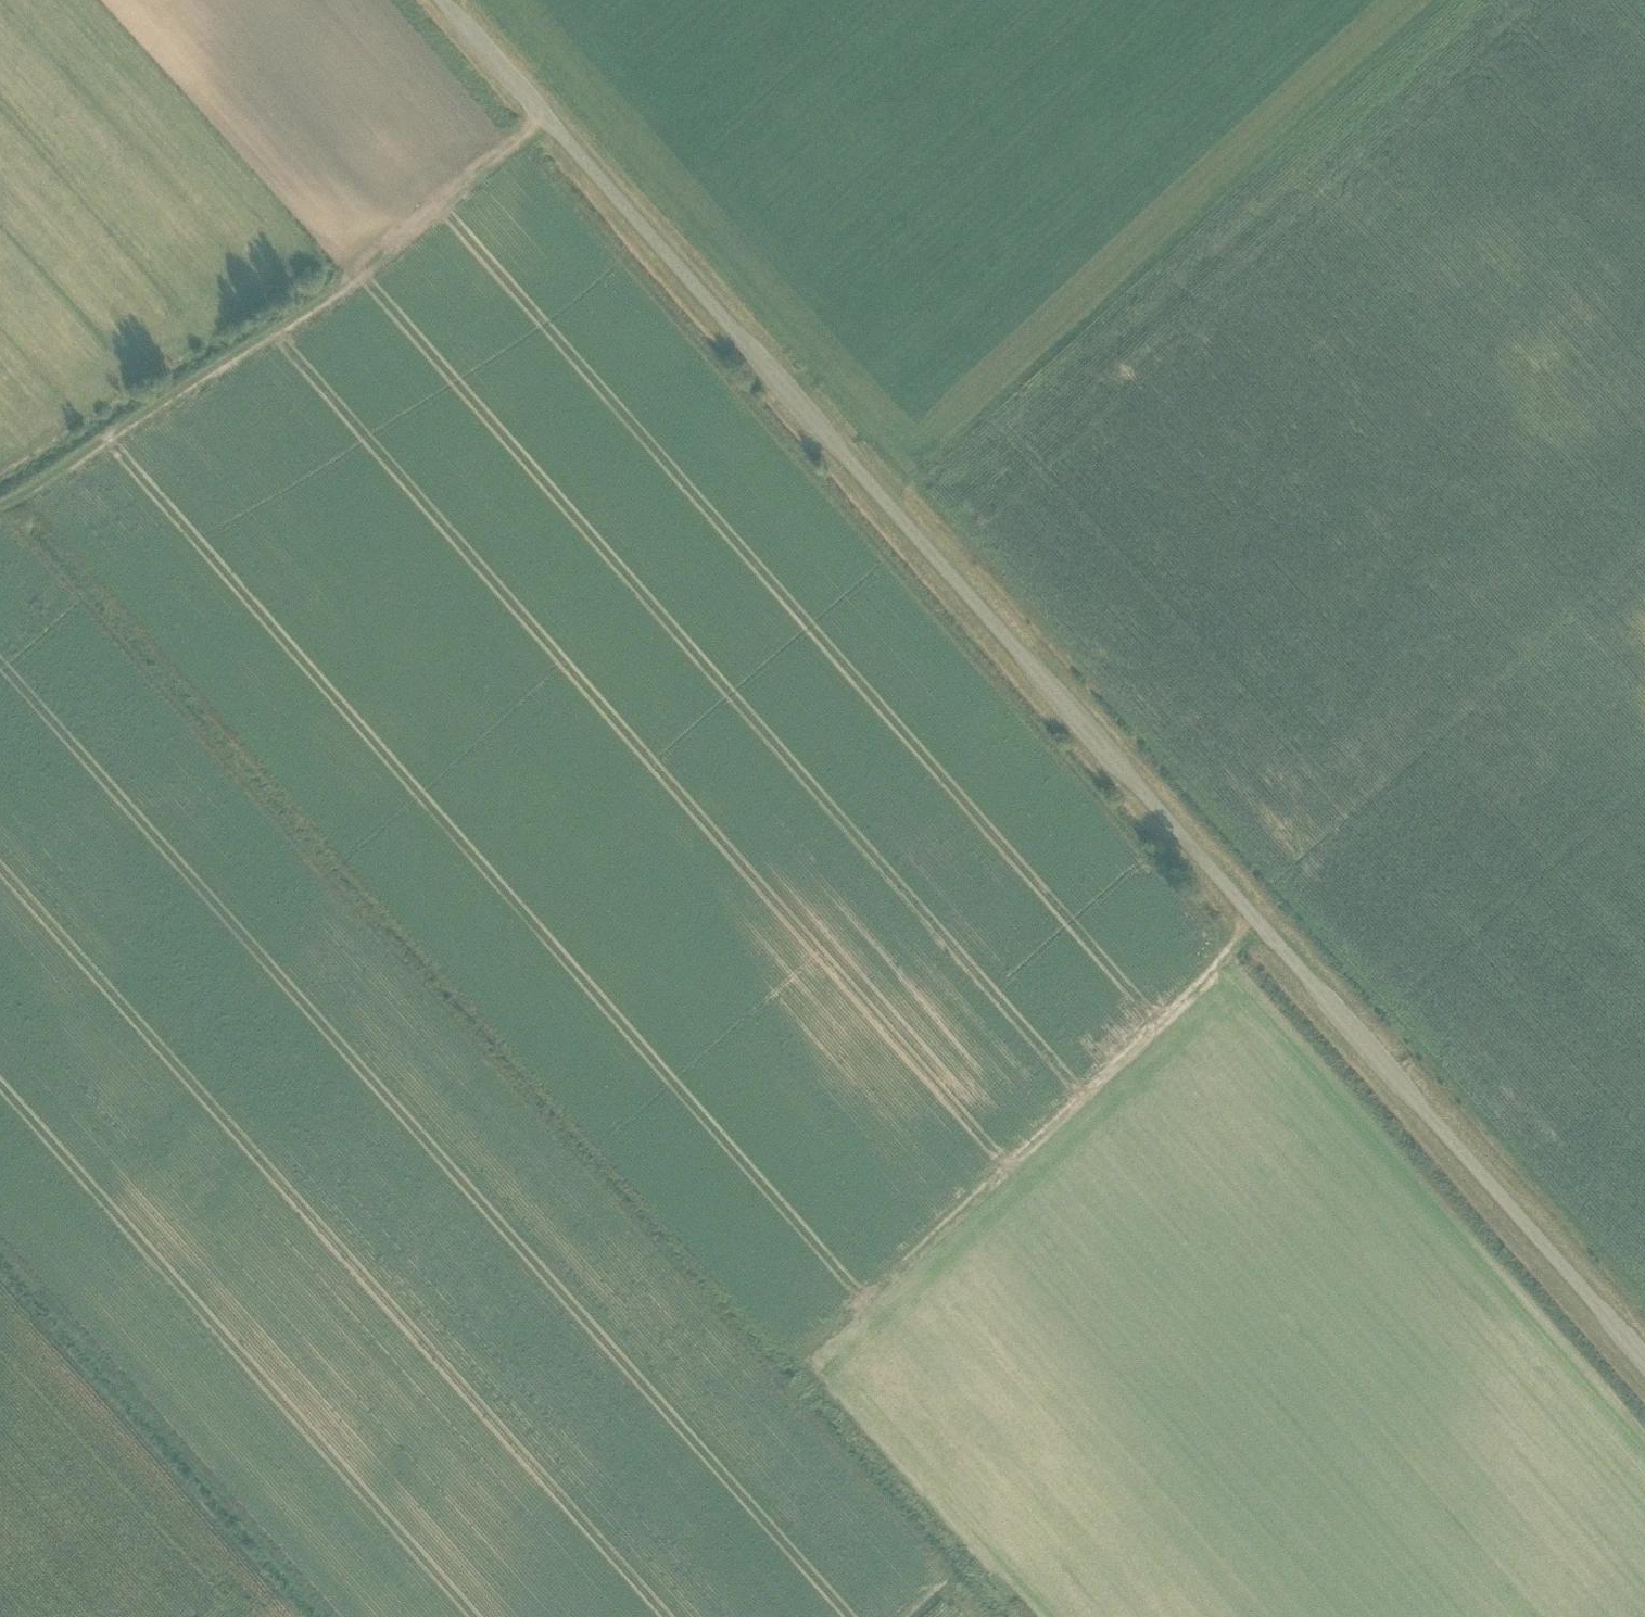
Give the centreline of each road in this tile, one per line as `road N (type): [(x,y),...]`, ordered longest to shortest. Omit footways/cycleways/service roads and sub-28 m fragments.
road 1 (unclassified): [(1644,1359),(444,0)]

